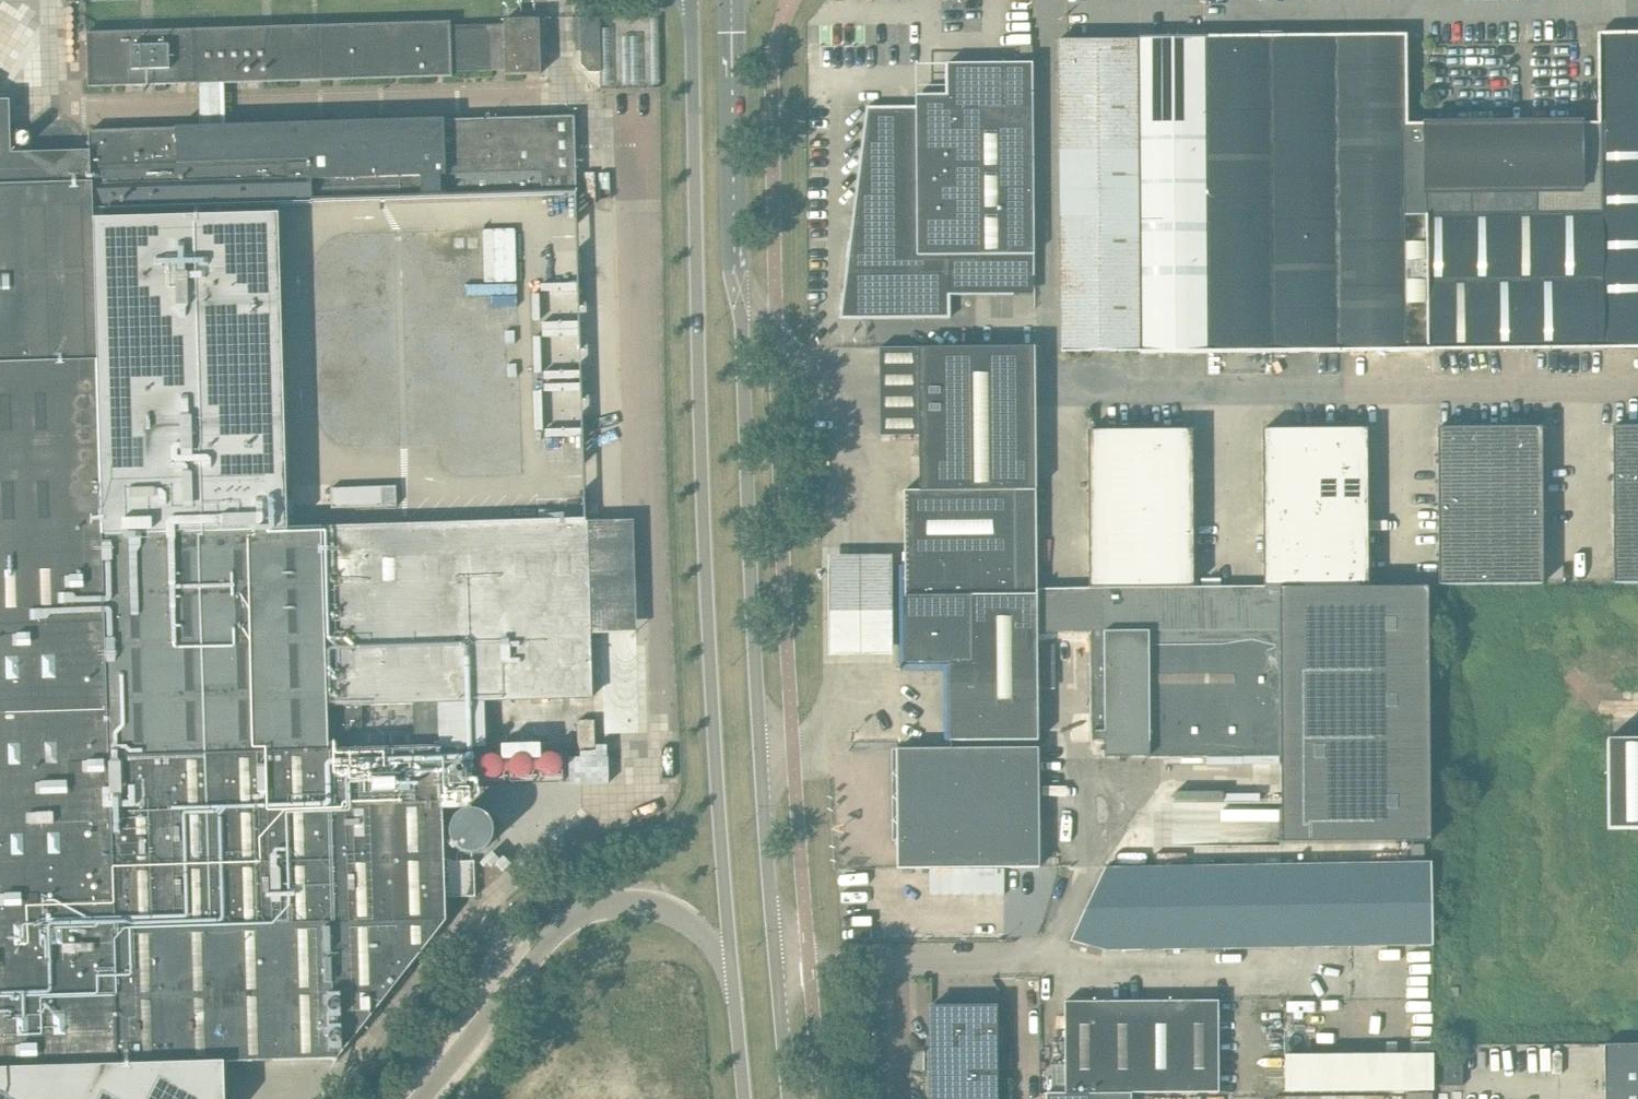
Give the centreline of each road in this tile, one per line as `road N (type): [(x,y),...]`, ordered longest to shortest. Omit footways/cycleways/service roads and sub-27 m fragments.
road 1 (tertiary): [(784,1098),(740,289),(736,0)]
road 2 (tertiary): [(692,0),(695,225),(731,965)]
road 3 (unclassified): [(414,1098),(559,924),(603,901),(658,903),(731,965)]
road 4 (tertiary): [(731,965),(744,1098)]

